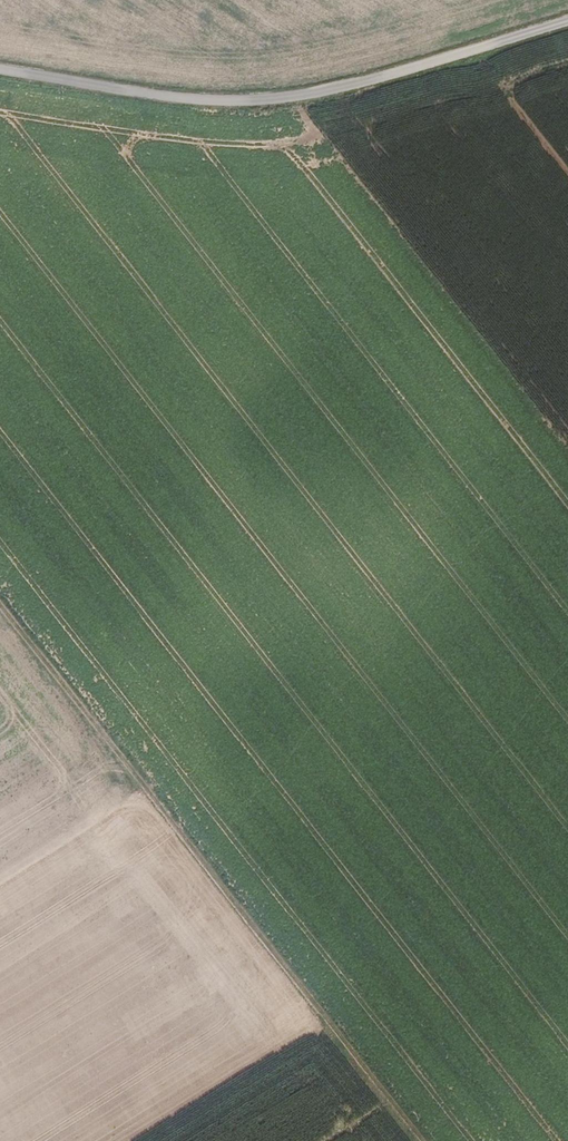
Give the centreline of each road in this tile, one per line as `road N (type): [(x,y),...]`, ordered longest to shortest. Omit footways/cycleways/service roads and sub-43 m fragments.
road 1 (track): [(0,595),(426,1140)]
road 2 (unclassified): [(567,19),(311,99),(198,96),(0,63)]

